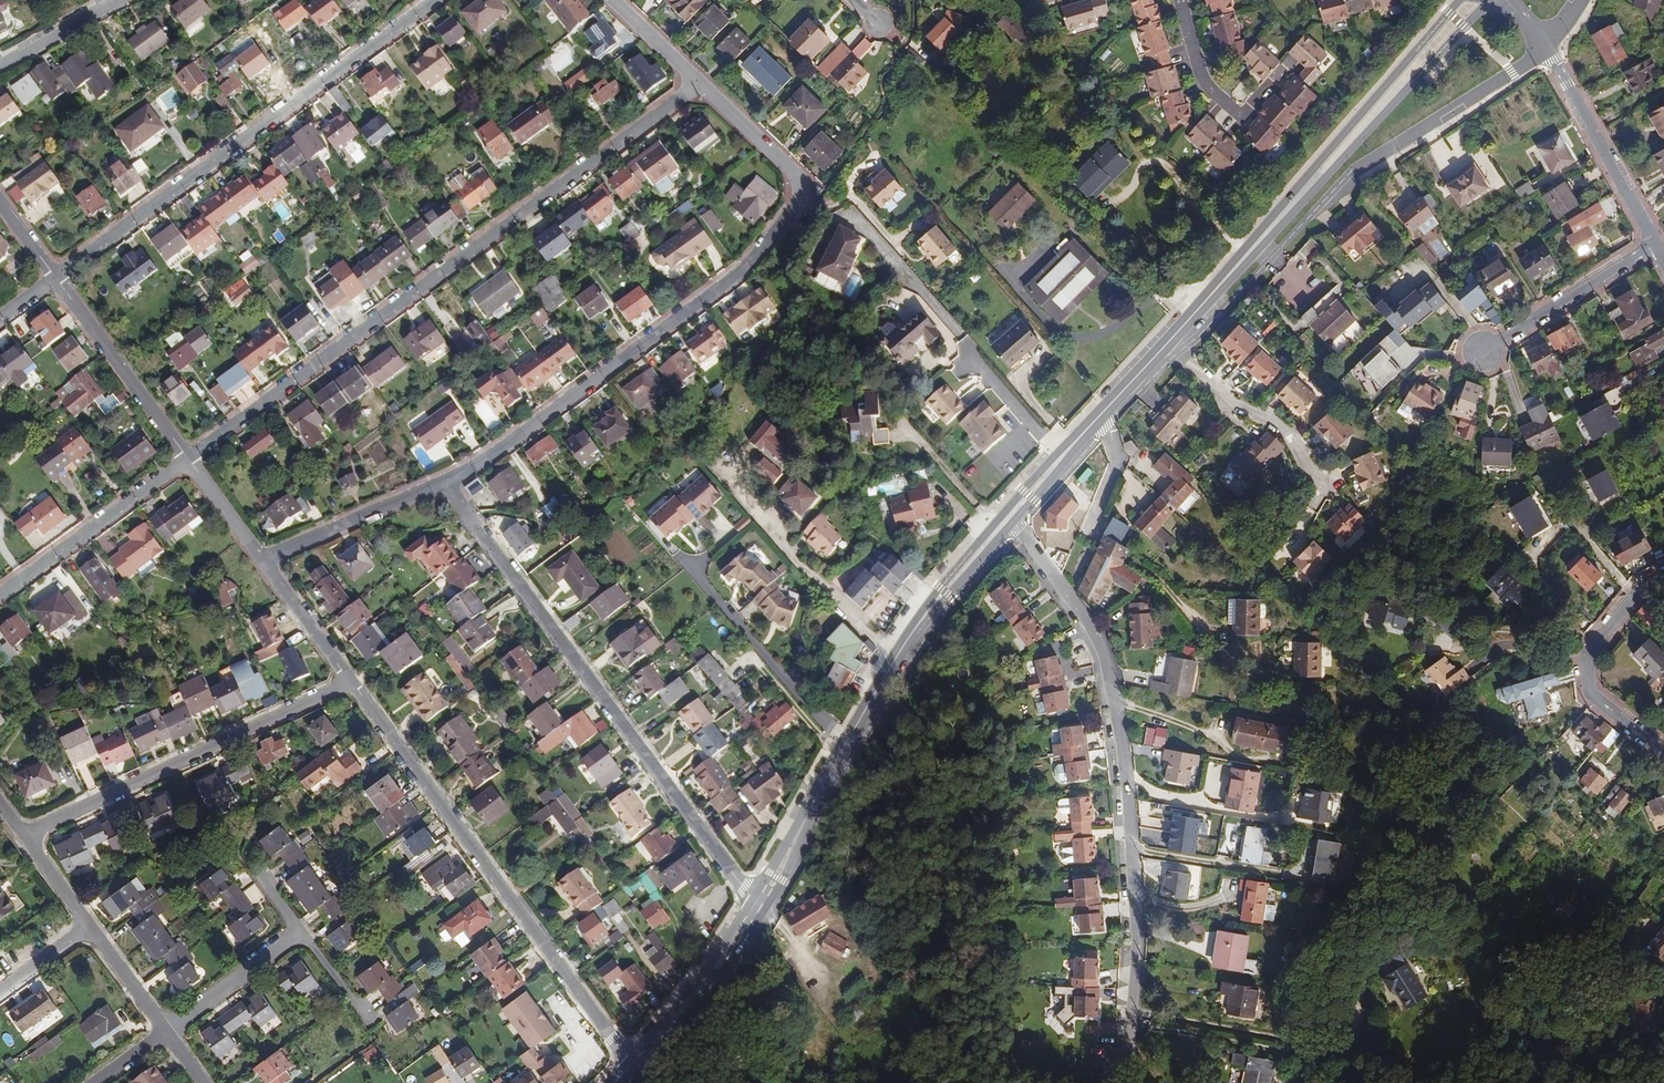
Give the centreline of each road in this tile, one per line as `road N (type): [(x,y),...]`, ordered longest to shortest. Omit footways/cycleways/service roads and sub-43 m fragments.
road 1 (residential): [(698,82),(188,457)]
road 2 (residential): [(698,82),(791,169),(800,186),(796,206),(745,269),(444,482)]
road 3 (residential): [(1127,1082),(1134,892),(1110,669),(1090,622),(1005,520)]
road 4 (residential): [(444,482),(760,901)]
road 5 (residential): [(350,681),(636,1069)]
road 6 (residential): [(54,277),(435,0)]
road 7 (secondary): [(1005,520),(900,653),(760,901)]
road 8 (secondary): [(1188,319),(1490,0)]
road 9 (secondary): [(1462,0),(1188,319)]
road 10 (residential): [(24,835),(350,681)]
road 11 (residential): [(1663,753),(1596,699),(1586,664),(1632,597),(1663,576)]
road 12 (residential): [(188,457),(0,595)]
road 13 (residential): [(1545,44),(1352,172)]
road 14 (residential): [(1656,244),(1545,44)]
road 15 (residential): [(54,277),(188,457)]
road 16 (residential): [(1322,487),(1284,430),(1222,396),(1167,343)]
road 17 (secondary): [(760,901),(636,1069)]
road 18 (residential): [(1656,244),(1483,353)]
road 19 (residential): [(444,482),(261,559)]
road 20 (residential): [(1179,0),(1201,75),(1242,116),(1274,78)]
road 21 (residential): [(165,1032),(301,933)]
road 22 (residential): [(261,559),(350,681)]
road 23 (secondary): [(1101,414),(1005,520)]
road 24 (residential): [(0,65),(119,0)]
road 25 (residential): [(1101,414),(1118,459),(1087,536)]
road 26 (residential): [(89,929),(165,1032)]
road 27 (residential): [(188,457),(261,559)]

